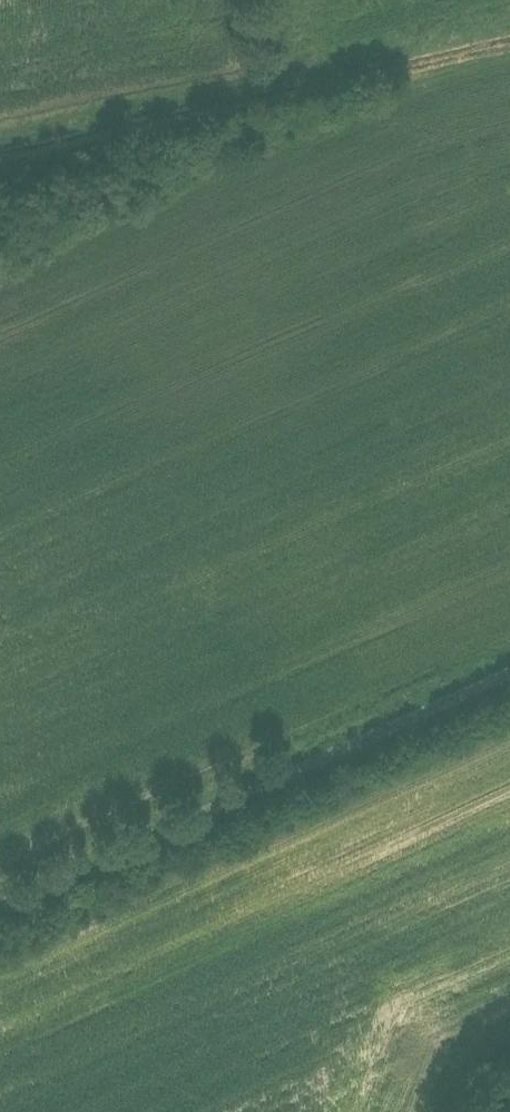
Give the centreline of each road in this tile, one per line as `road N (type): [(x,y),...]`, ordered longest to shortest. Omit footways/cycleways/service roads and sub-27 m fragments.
road 1 (residential): [(509,674),(0,906)]

